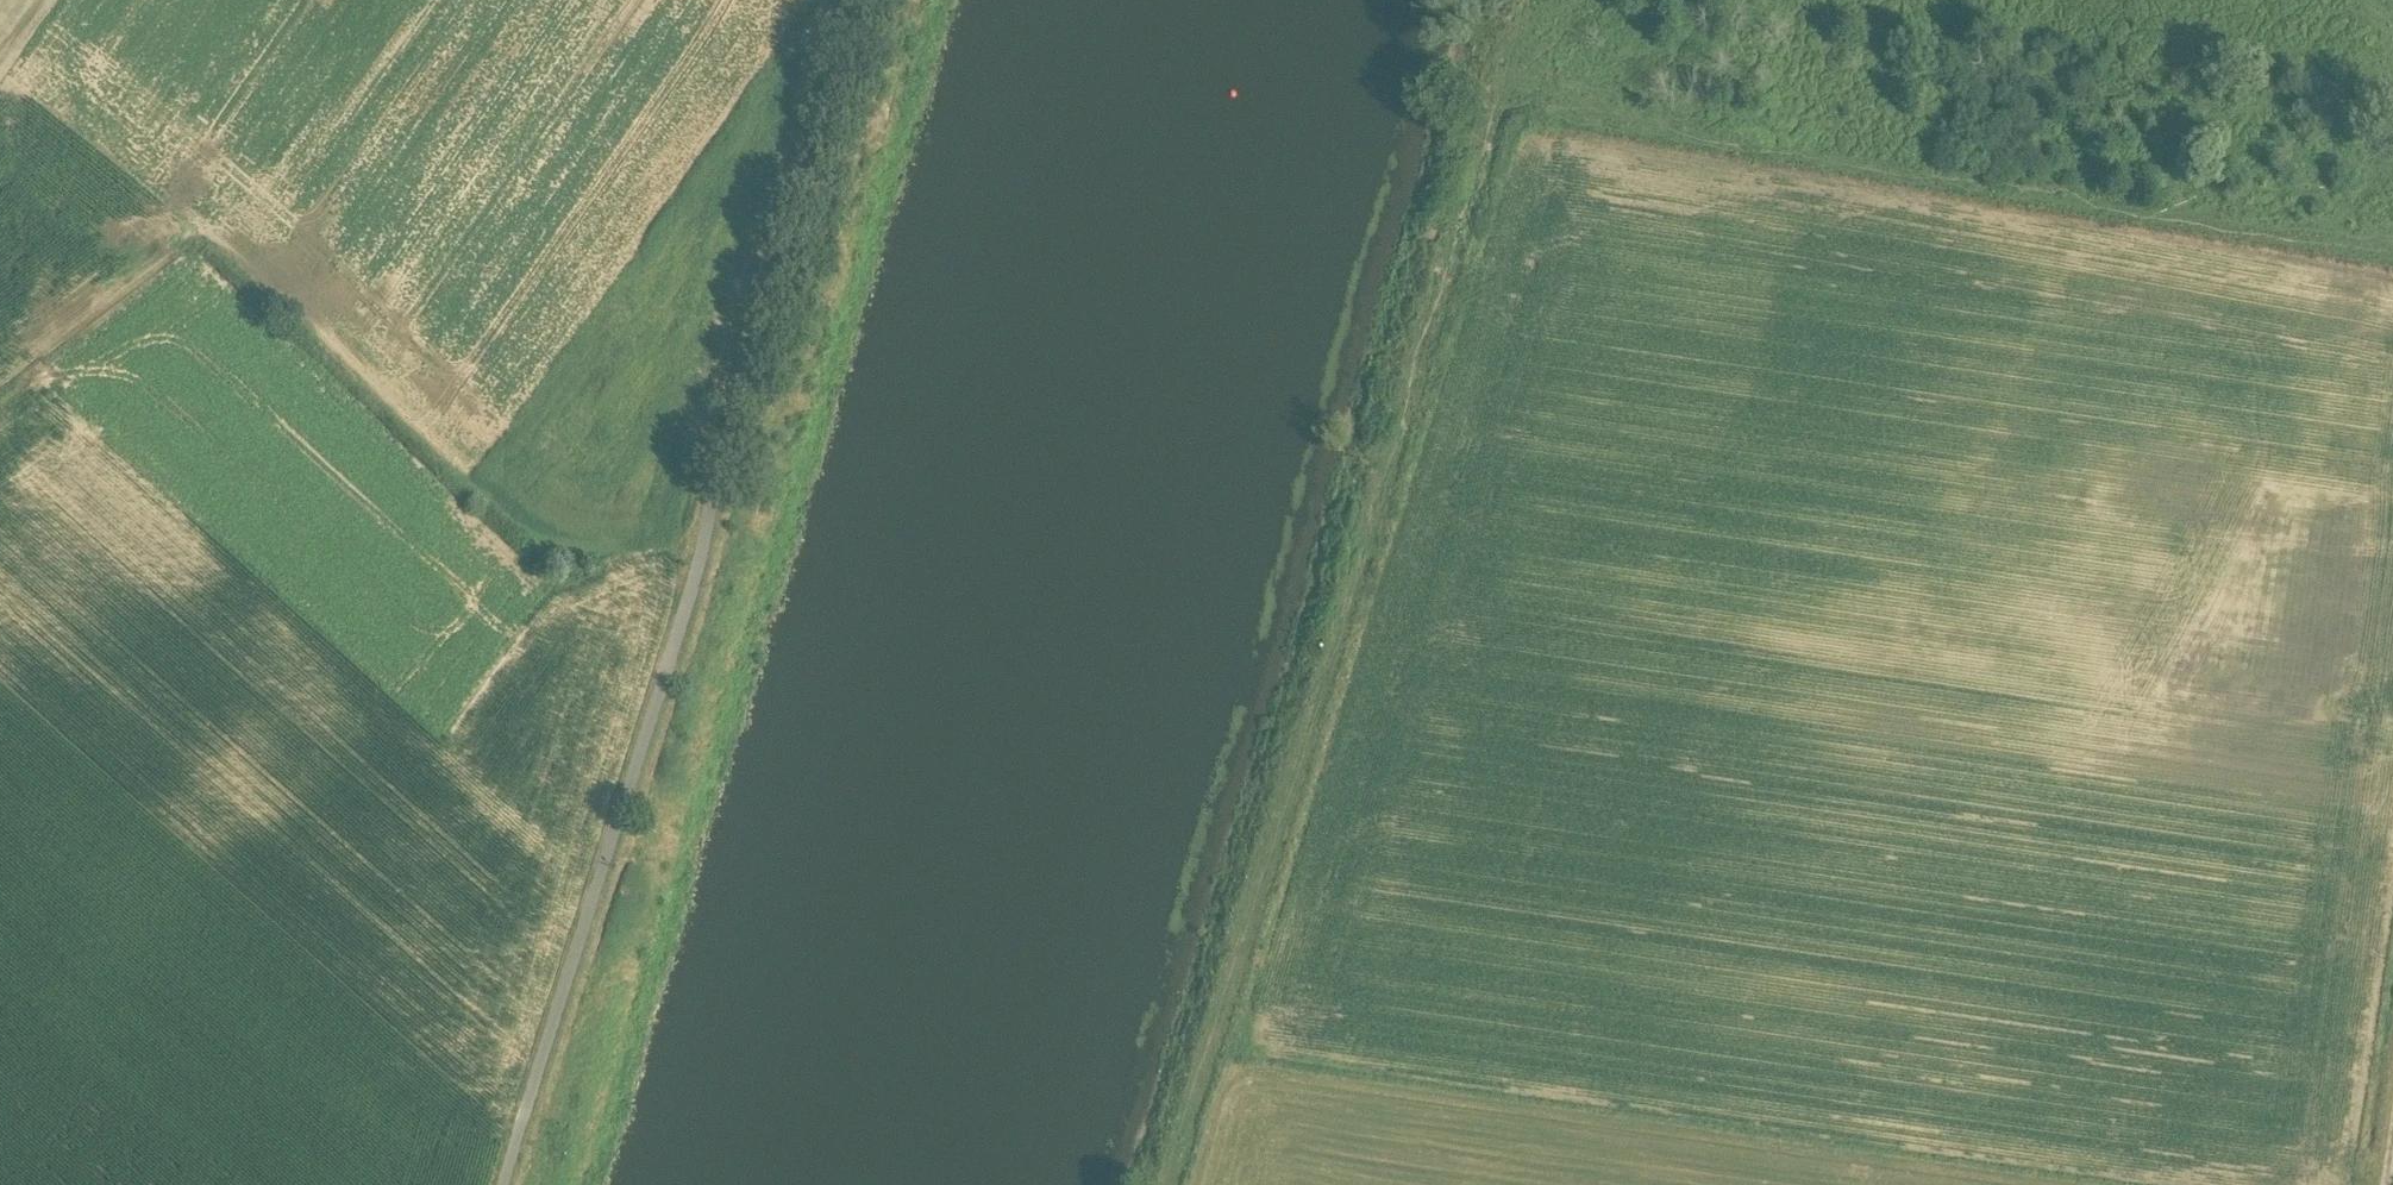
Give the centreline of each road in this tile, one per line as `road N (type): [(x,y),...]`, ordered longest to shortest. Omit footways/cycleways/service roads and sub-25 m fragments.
road 1 (track): [(1528,0),(1167,1184)]
road 2 (unclassified): [(851,0),(657,712),(504,1184)]

